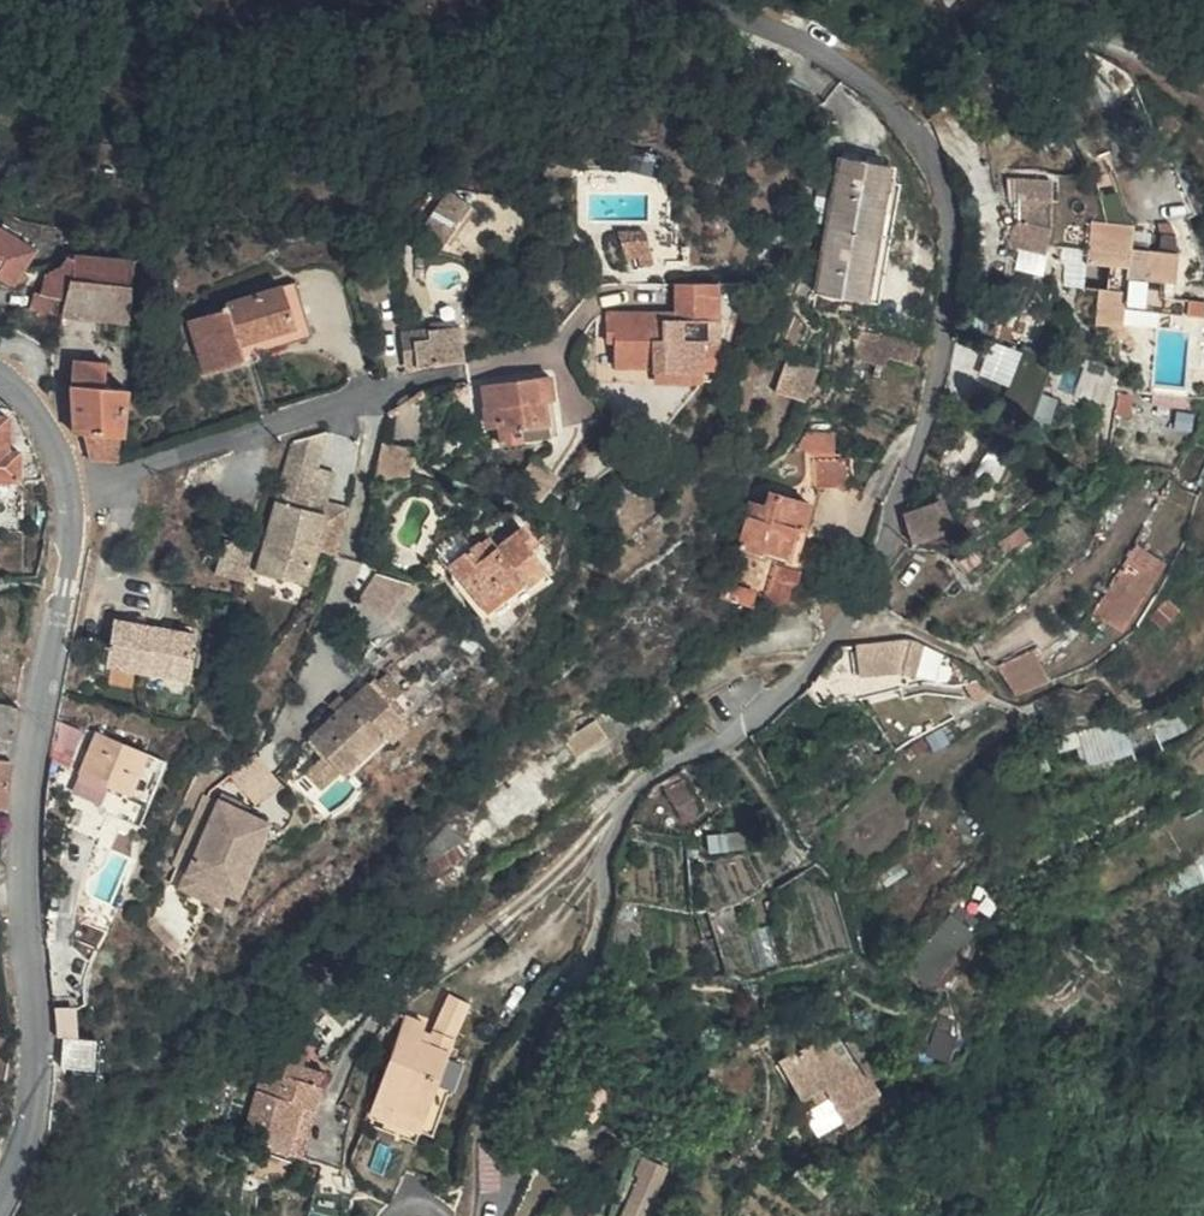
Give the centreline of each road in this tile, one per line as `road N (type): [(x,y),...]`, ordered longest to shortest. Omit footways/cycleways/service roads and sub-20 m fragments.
road 1 (residential): [(696,0),(774,27),(864,75),(915,134),(951,202),(949,315),(924,442),(885,548),(826,654)]
road 2 (tertiary): [(69,489),(68,585),(25,819),(31,1116),(0,1194)]
road 3 (residential): [(594,961),(612,848),(631,807),(658,772),(780,701),(826,654)]
road 4 (residential): [(69,489),(375,395)]
road 5 (residential): [(375,395),(365,501),(319,686)]
road 6 (residential): [(1001,0),(1203,78)]
road 7 (residential): [(375,395),(553,358)]
road 8 (tertiary): [(0,373),(33,403),(69,489)]

